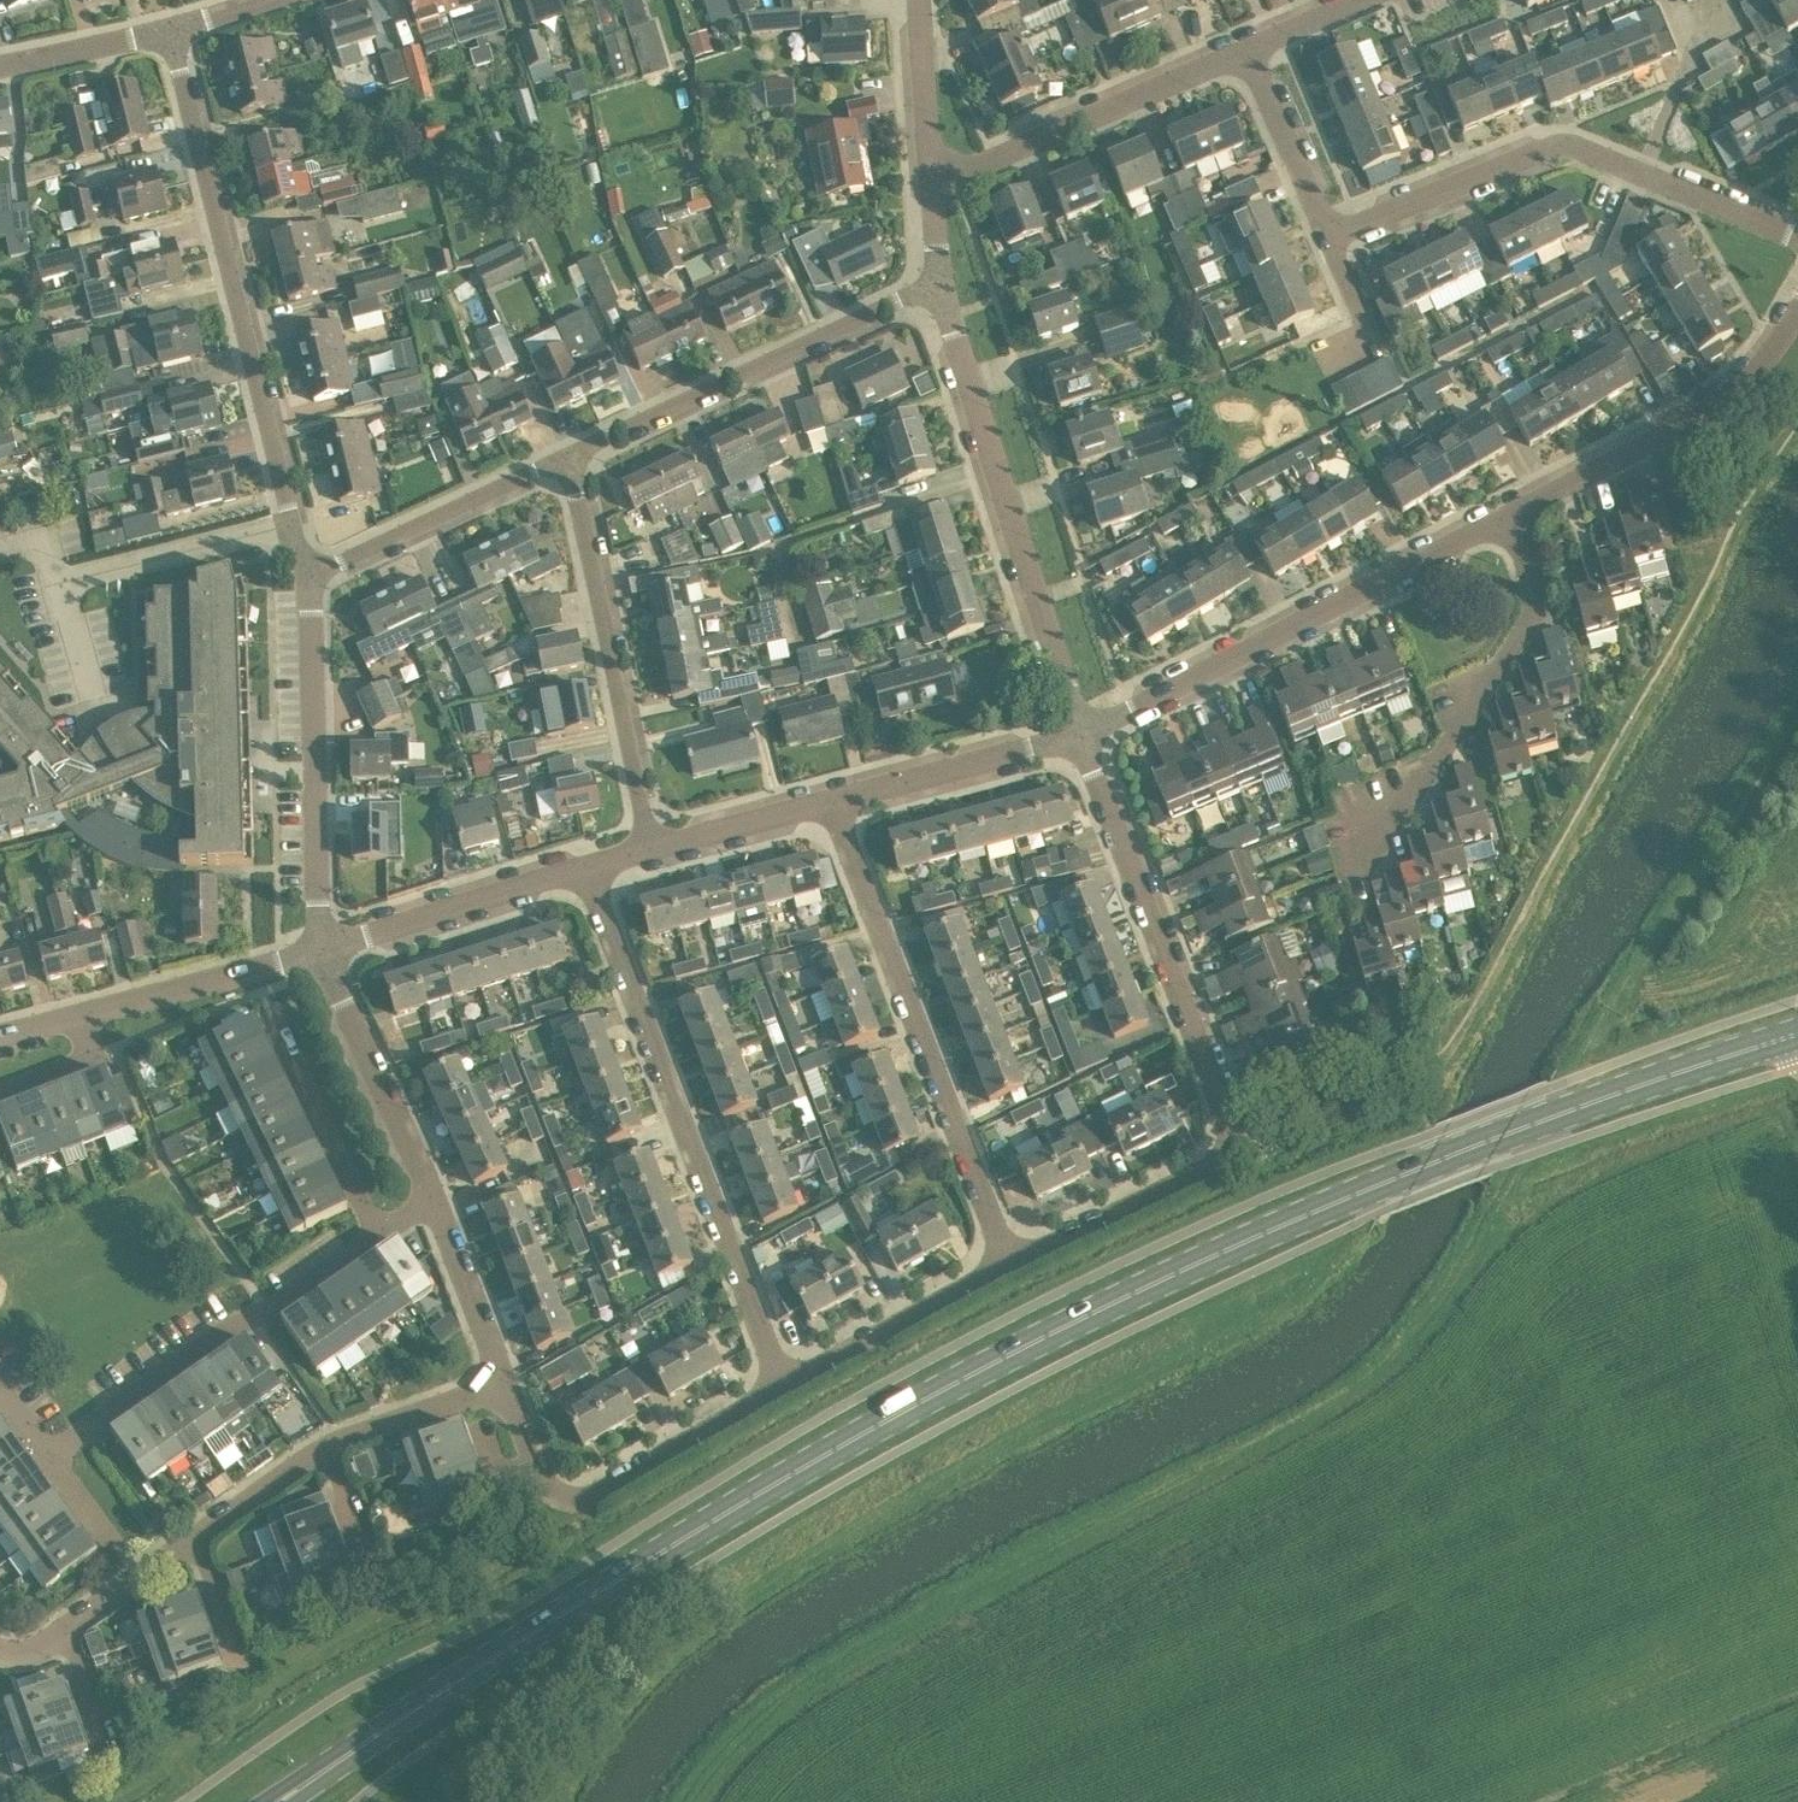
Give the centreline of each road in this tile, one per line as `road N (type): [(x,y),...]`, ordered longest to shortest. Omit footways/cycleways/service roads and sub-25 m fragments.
road 1 (primary): [(279,1801),(696,1530),(1020,1349),(1400,1175),(1797,1033)]
road 2 (residential): [(1797,239),(1556,144),(1326,236),(1245,48)]
road 3 (residential): [(1007,1263),(1214,1165),(1232,1137),(1078,733)]
road 4 (residential): [(309,575),(168,29)]
road 5 (residential): [(782,1384),(585,867)]
road 6 (residential): [(1007,1263),(833,798)]
road 7 (residential): [(1509,516),(1078,733)]
road 8 (residential): [(1078,733),(939,278)]
road 9 (residential): [(574,455),(939,278)]
road 10 (unclassified): [(651,850),(574,455)]
road 11 (residential): [(49,1455),(379,1233)]
road 12 (residential): [(1351,837),(1394,821),(1522,629),(1532,599),(1509,516)]
road 13 (residential): [(321,951),(309,575)]
road 14 (residential): [(1797,313),(1753,375),(1727,395),(1509,516)]
road 15 (residential): [(929,171),(980,164),(1245,48)]
road 16 (residential): [(309,575),(574,455)]
road 17 (residential): [(321,951),(585,867)]
road 18 (residential): [(435,1196),(321,951)]
road 19 (residential): [(782,1384),(1007,1263)]
road 20 (residential): [(833,798),(1078,733)]
road 21 (residential): [(379,1233),(268,1012)]
road 22 (residential): [(86,1013),(321,951)]
road 23 (residential): [(591,1497),(782,1384)]
road 24 (residential): [(505,1385),(435,1196)]
road 25 (residential): [(651,850),(833,798)]
road 26 (residential): [(505,1385),(328,1445)]
road 27 (residential): [(0,66),(168,29)]
road 28 (residential): [(929,171),(918,0)]
road 29 (residential): [(198,1535),(66,1629)]
road 30 (residential): [(328,1445),(198,1535)]
road 31 (residential): [(591,1497),(577,1500),(549,1488),(505,1385)]
road 32 (residential): [(0,1093),(87,1060),(86,1013)]
road 33 (residential): [(241,1667),(198,1535)]
road 34 (residential): [(370,1569),(328,1445)]
road 35 (residential): [(1245,48),(1359,0)]
road 36 (residential): [(104,1743),(66,1629)]

